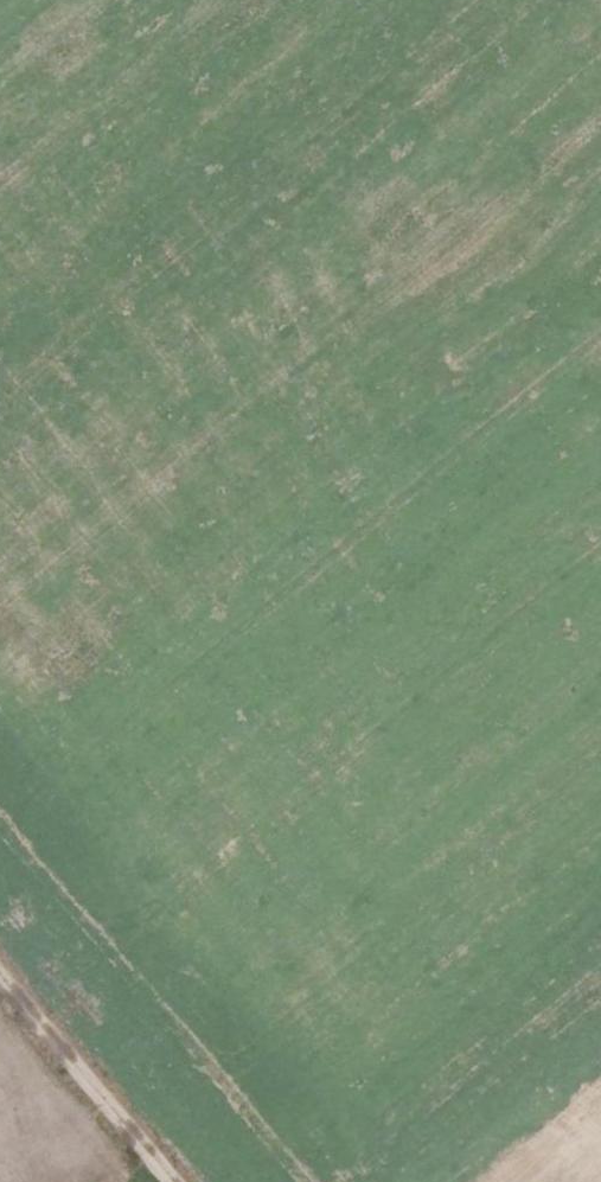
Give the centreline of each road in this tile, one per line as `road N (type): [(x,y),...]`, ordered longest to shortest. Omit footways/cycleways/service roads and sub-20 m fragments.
road 1 (track): [(0,966),(165,1181)]

